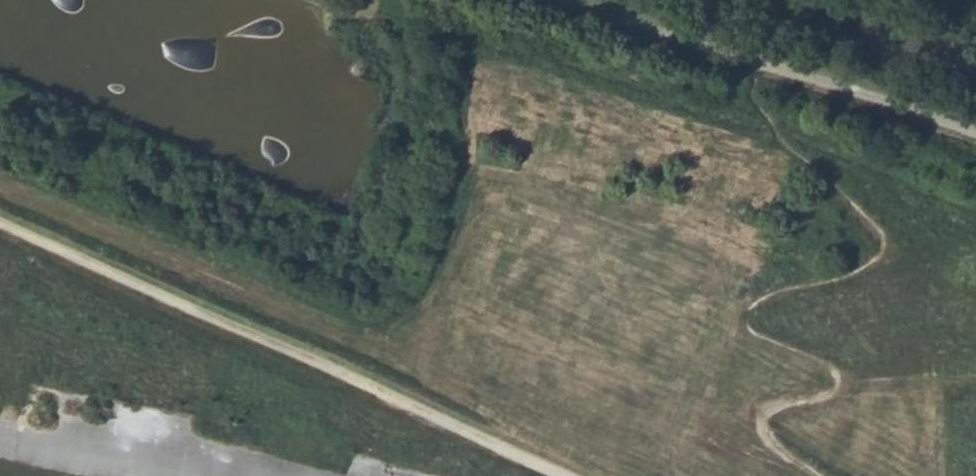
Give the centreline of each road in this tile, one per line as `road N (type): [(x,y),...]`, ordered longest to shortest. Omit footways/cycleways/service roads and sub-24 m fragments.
road 1 (track): [(572,475),(0,224)]
road 2 (track): [(561,0),(975,133)]

